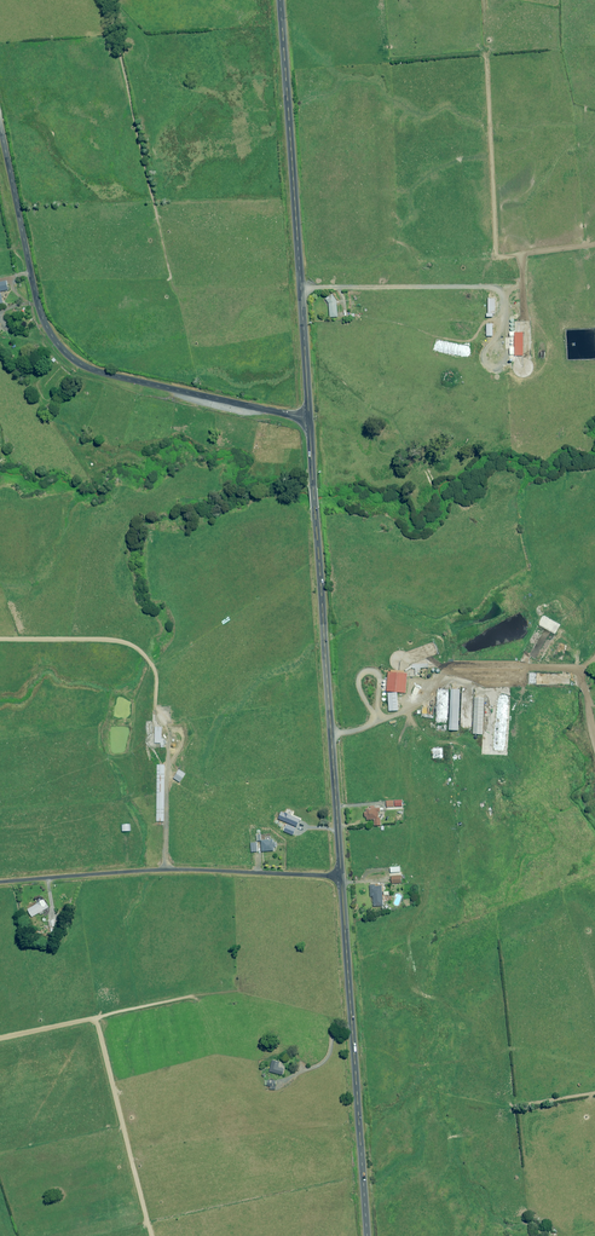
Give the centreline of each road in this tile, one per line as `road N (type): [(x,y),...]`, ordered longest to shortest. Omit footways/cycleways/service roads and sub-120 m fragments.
road 1 (unclassified): [(0,124),(39,308),(65,351),(110,375),(309,417)]
road 2 (secondary): [(309,417),(341,876)]
road 3 (secondary): [(279,0),(309,417)]
road 4 (secondary): [(341,876),(367,1235)]
road 5 (unclassified): [(0,878),(173,867),(341,876)]

